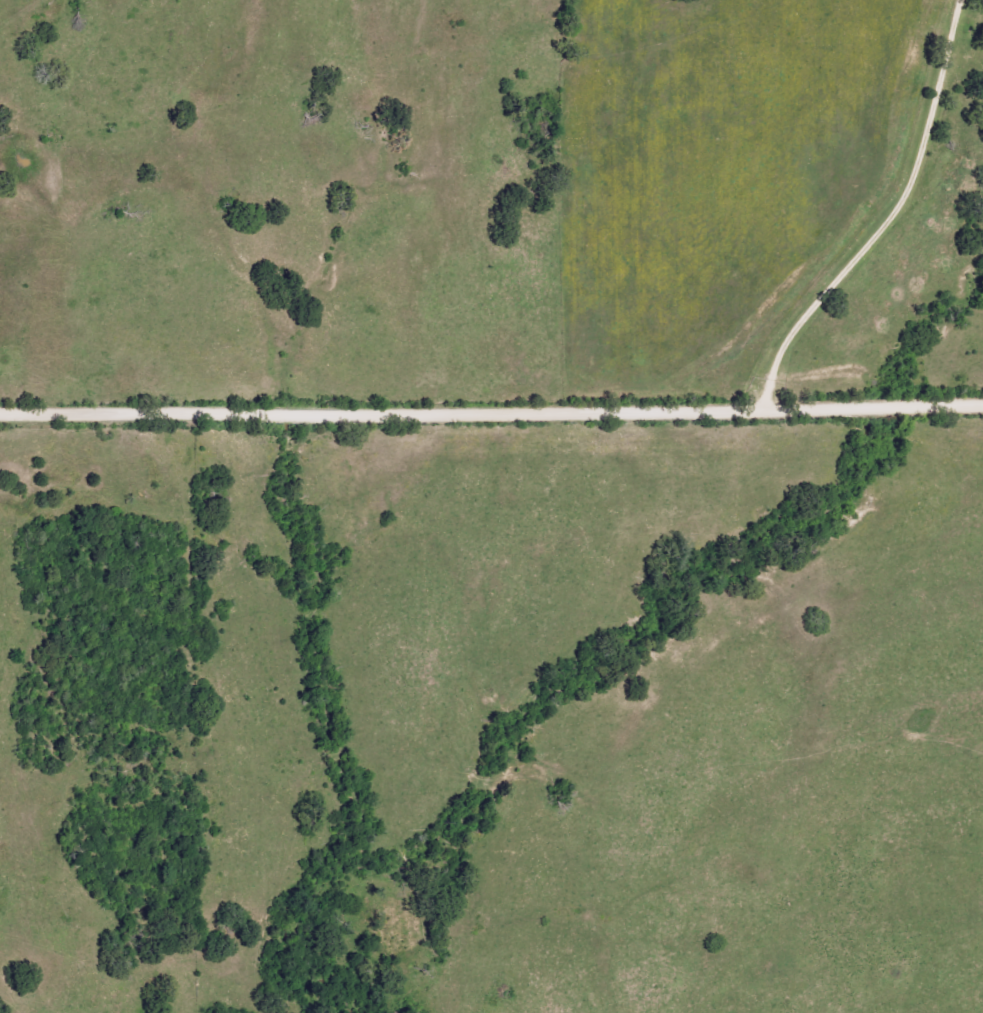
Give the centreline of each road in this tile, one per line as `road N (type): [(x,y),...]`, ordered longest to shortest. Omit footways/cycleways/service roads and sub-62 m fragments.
road 1 (residential): [(982,408),(0,417)]

